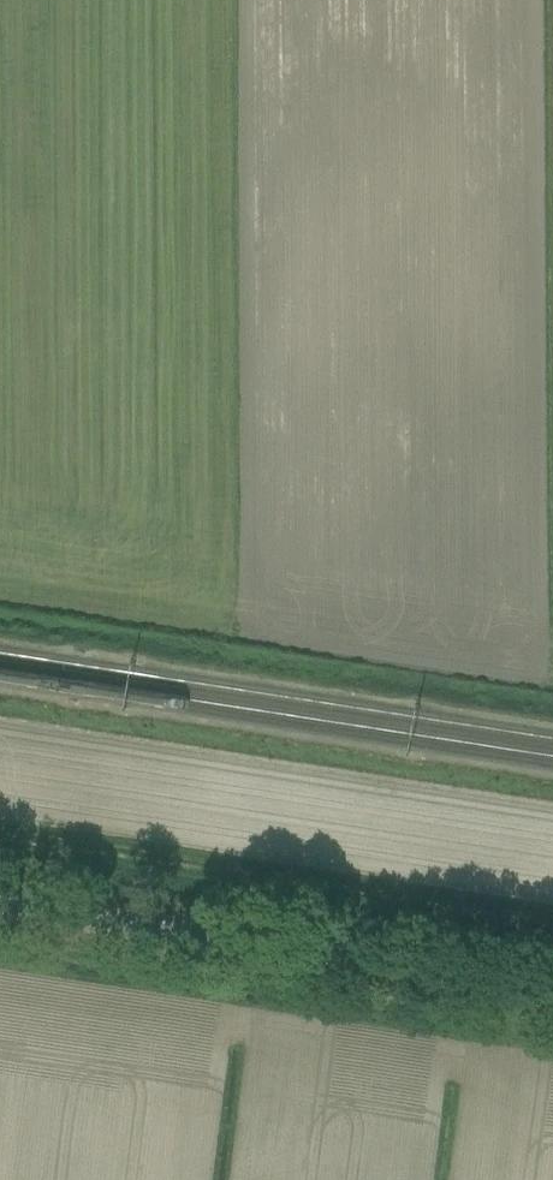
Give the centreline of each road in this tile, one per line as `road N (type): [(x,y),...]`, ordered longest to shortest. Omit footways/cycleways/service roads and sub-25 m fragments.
road 1 (tertiary): [(552,989),(0,901)]

